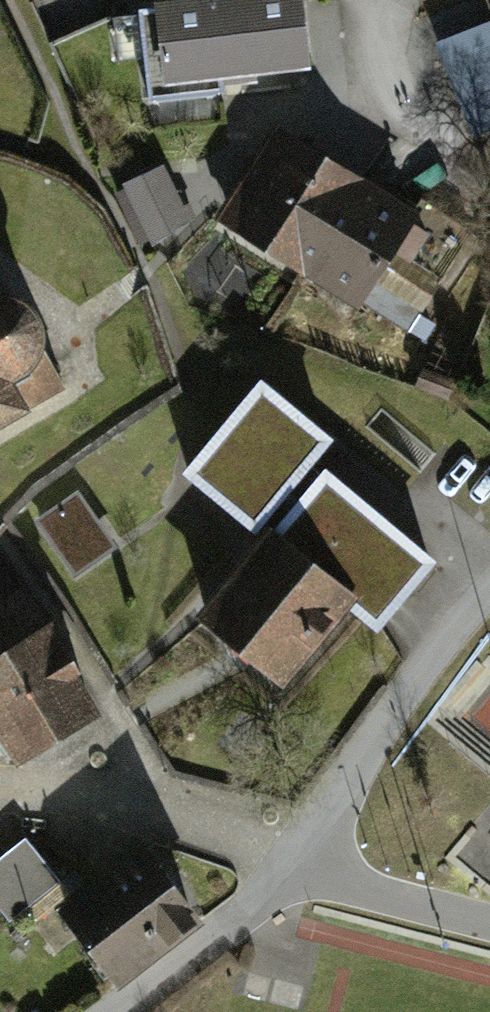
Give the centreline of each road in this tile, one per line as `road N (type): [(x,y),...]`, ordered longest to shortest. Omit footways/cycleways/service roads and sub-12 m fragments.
road 1 (residential): [(489,593),(440,643),(293,871)]
road 2 (residential): [(293,871),(196,823),(0,785)]
road 3 (unclassified): [(293,871),(119,1011)]
road 4 (unclassified): [(489,926),(293,871)]

